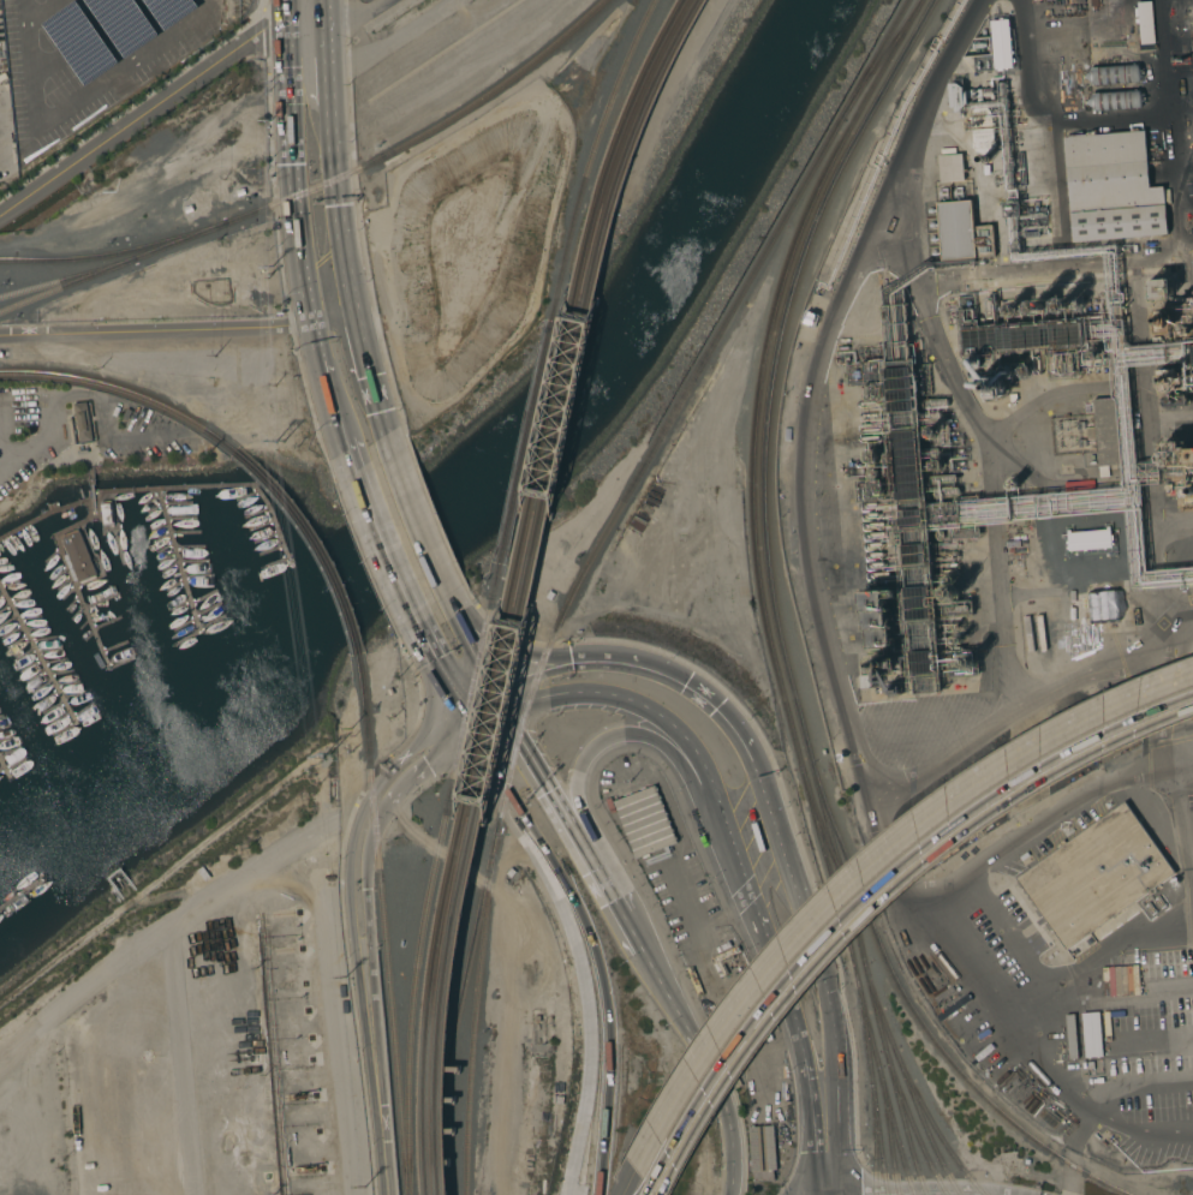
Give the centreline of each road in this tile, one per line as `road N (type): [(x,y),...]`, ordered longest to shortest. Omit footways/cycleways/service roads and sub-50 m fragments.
road 1 (motorway): [(1192,674),(1096,712),(1001,767),(864,872),(795,938),(733,1016),(632,1171)]
road 2 (motorway): [(651,1194),(756,1034),(884,894),(1016,793),(1109,739),(1192,705)]
road 3 (motorway): [(686,1034),(634,907),(580,813),(574,784),(584,757),(622,734),(657,742),(766,885)]
road 4 (residential): [(387,1194),(360,852),(388,788),(483,711)]
road 5 (motorway): [(483,711),(503,803),(557,898),(580,963),(587,1076),(568,1194)]
road 6 (motorway): [(686,1034),(519,741),(483,711)]
road 7 (primary): [(366,444),(326,253),(311,104)]
road 8 (tertiary): [(736,788),(817,1062)]
road 9 (tertiary): [(535,685),(601,676),(658,693),(698,722),(736,788)]
road 10 (primary): [(437,626),(366,444)]
road 11 (motorway): [(728,1194),(720,1101),(686,1034)]
road 12 (tertiary): [(817,1062),(828,1194)]

